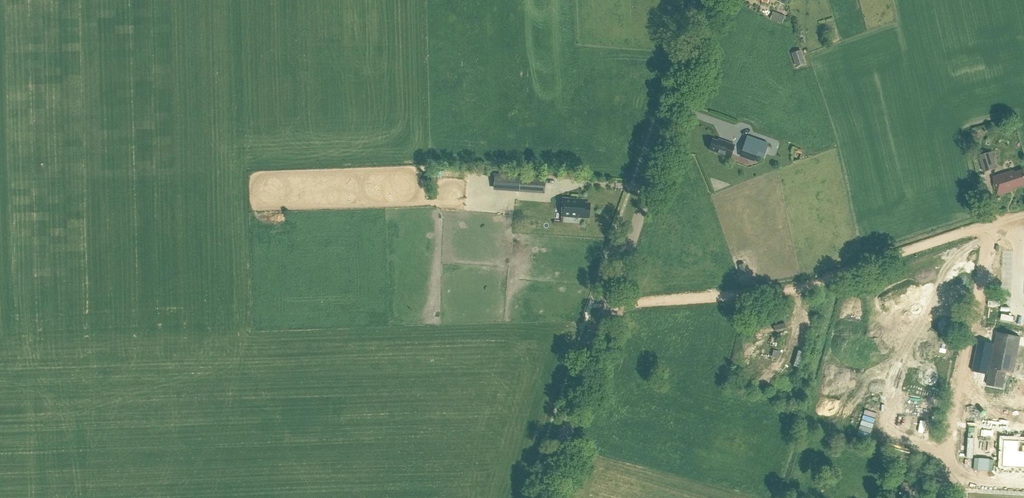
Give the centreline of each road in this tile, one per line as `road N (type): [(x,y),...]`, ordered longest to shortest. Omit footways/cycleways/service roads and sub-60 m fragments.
road 1 (tertiary): [(543,497),(711,0)]
road 2 (track): [(995,225),(789,291),(609,305)]

